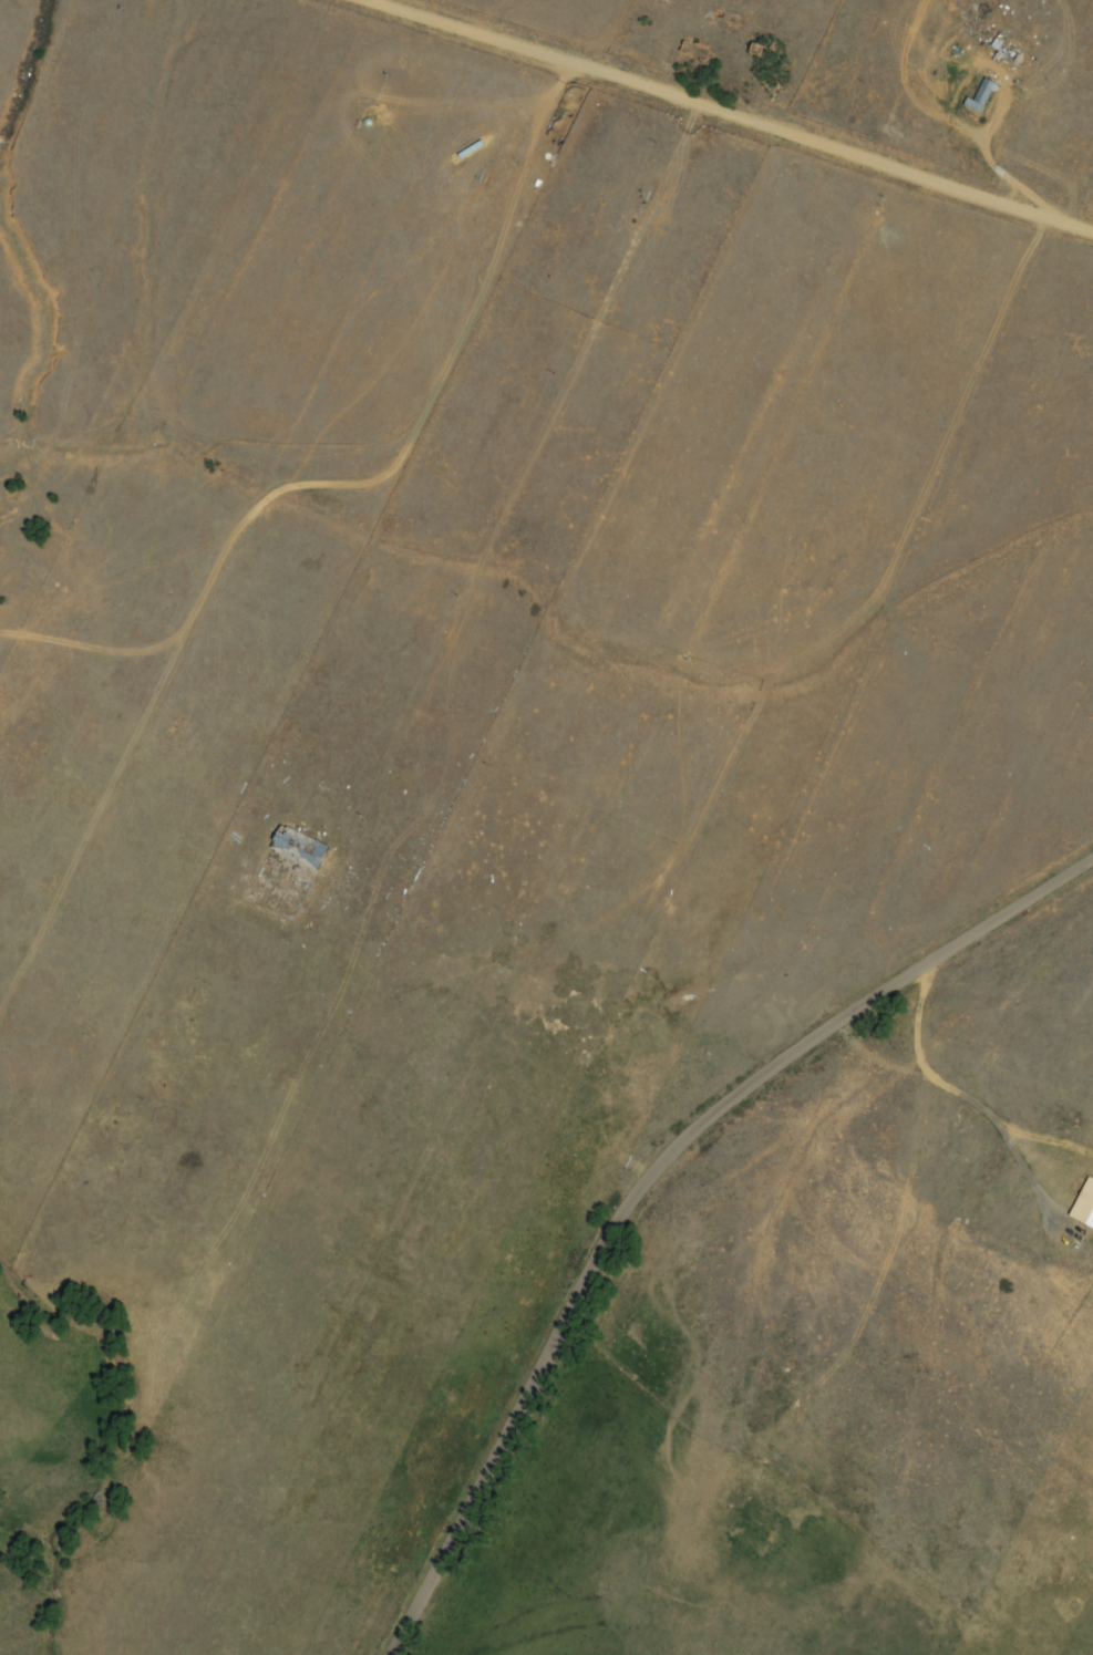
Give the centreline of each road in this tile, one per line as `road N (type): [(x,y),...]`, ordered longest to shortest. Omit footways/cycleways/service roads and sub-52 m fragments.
road 1 (residential): [(399,1654),(656,1197),(818,1022),(1092,836)]
road 2 (residential): [(338,0),(1092,213)]

